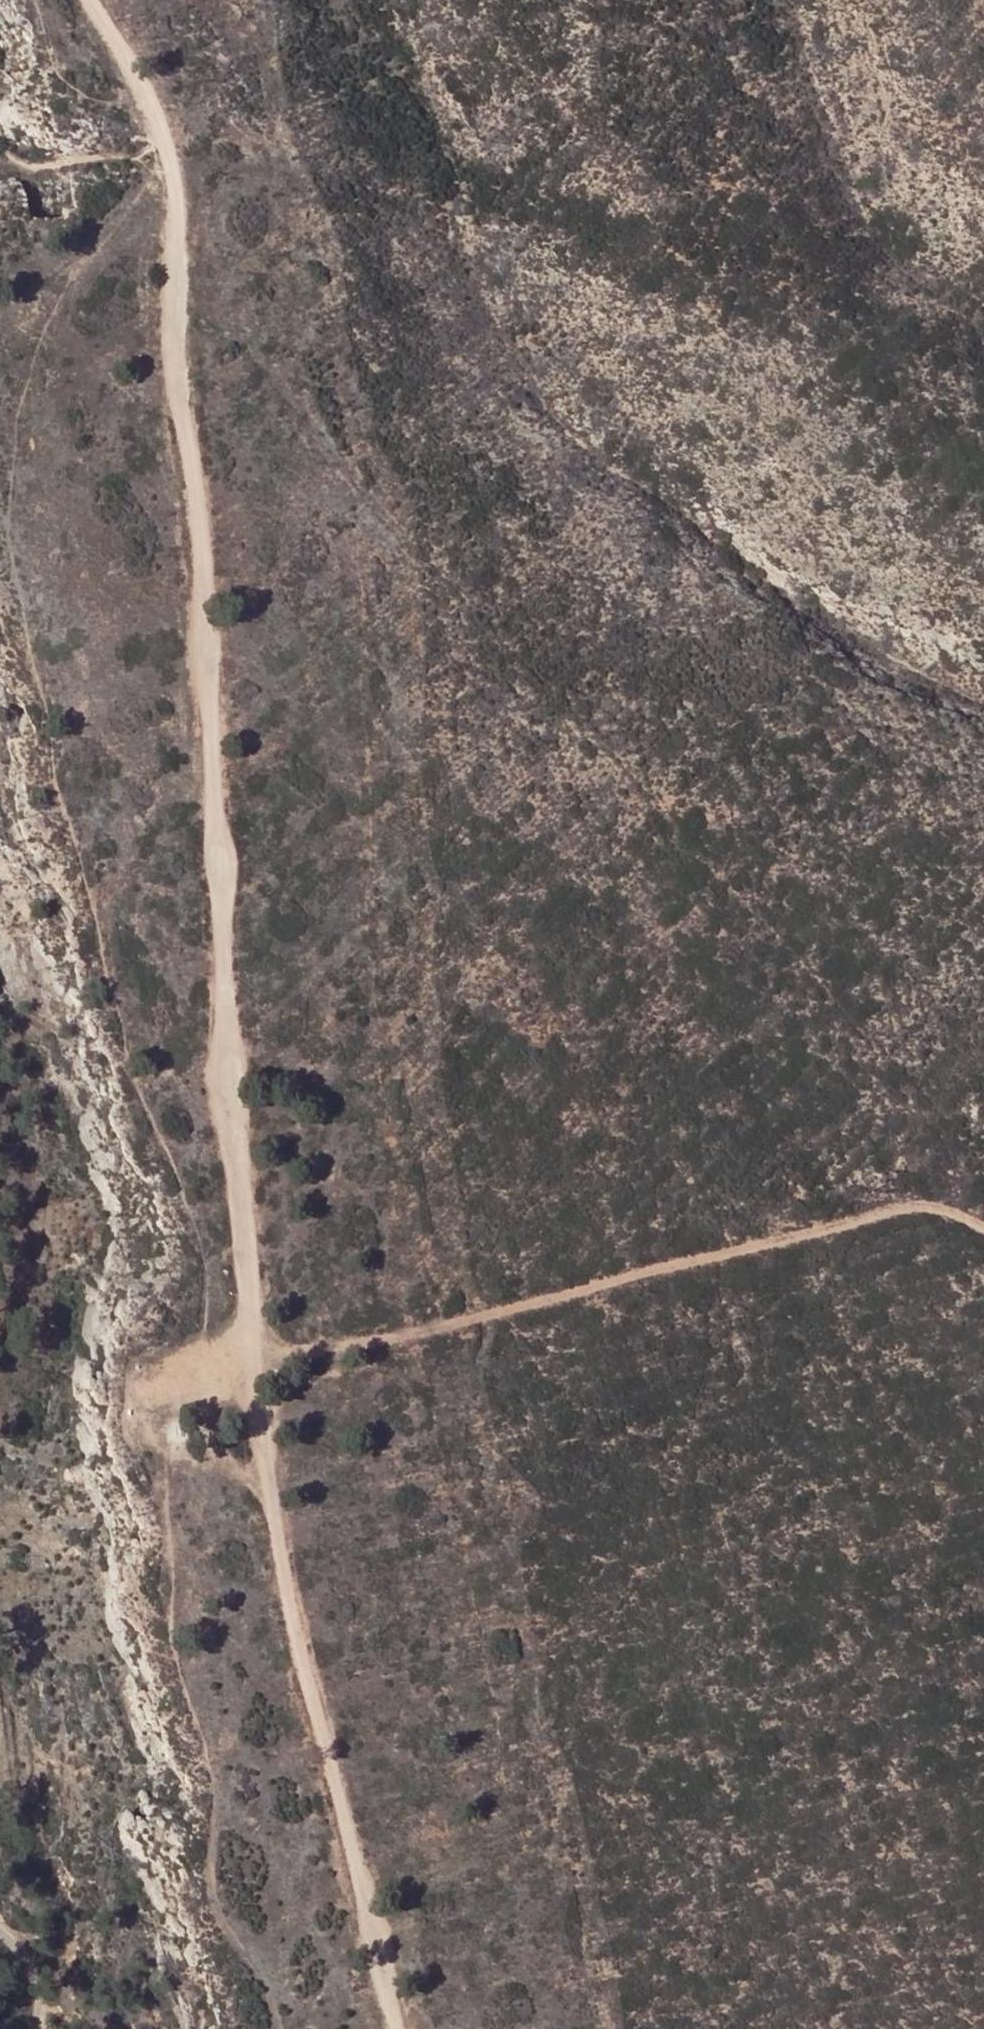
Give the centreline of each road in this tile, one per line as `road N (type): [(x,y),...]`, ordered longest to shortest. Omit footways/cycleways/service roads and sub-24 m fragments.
road 1 (track): [(399,2028),(380,1985),(338,1775),(298,1669),(274,1487),(226,1086),(201,559),(189,436),(168,392),(165,304),(177,209),(165,137),(87,0)]
road 2 (track): [(983,1227),(929,1209),(260,1372)]

